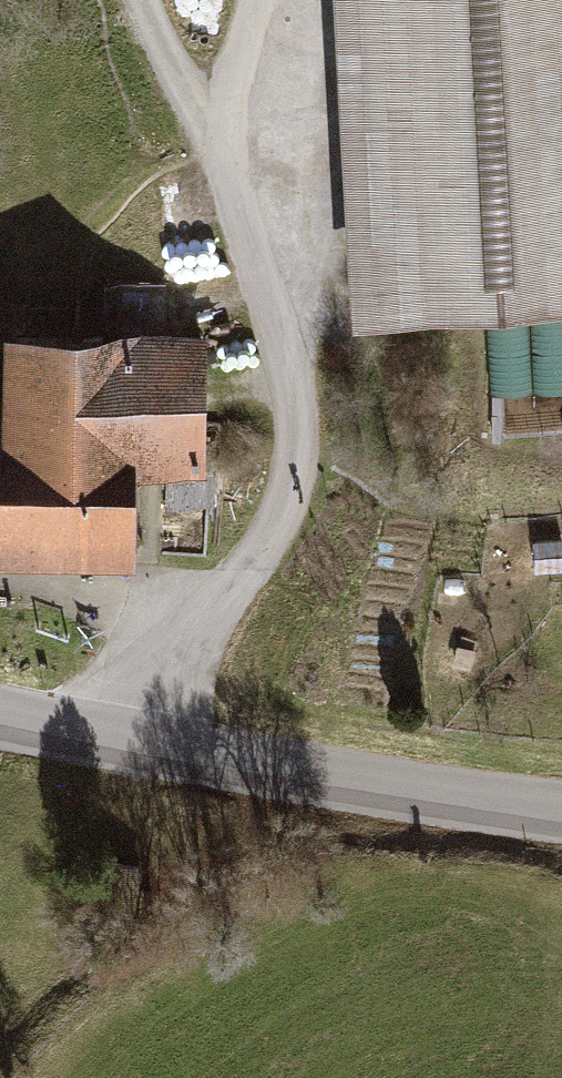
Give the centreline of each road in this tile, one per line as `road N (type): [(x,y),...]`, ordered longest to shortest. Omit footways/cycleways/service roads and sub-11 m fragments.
road 1 (track): [(138,750),(212,621),(276,531),(298,447),(222,177),(222,123),(256,0)]
road 2 (tertiary): [(0,718),(138,750),(561,813)]
road 3 (track): [(143,0),(167,67),(222,123)]

